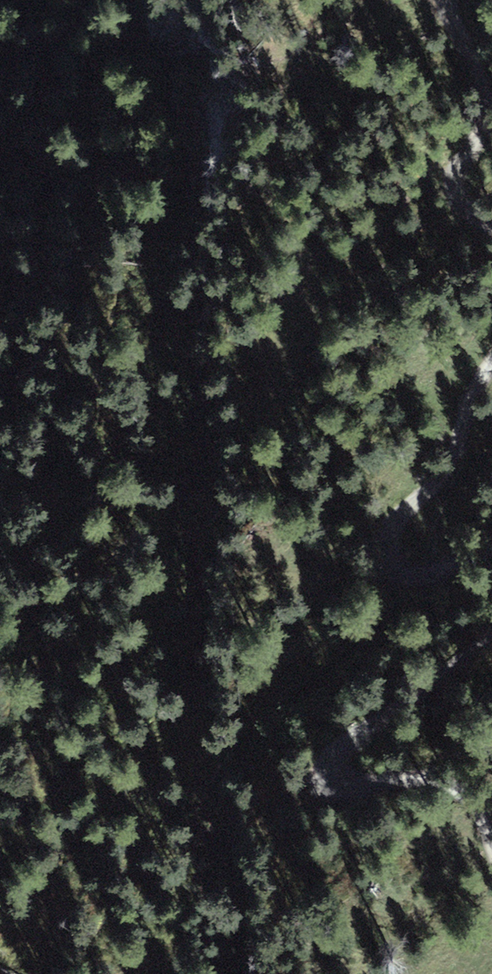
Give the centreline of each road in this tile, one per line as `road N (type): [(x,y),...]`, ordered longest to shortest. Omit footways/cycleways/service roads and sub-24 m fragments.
road 1 (track): [(491,644),(340,742),(328,783),(338,797),(354,798),(386,788),(453,793),(476,814),(491,851)]
road 2 (track): [(491,359),(439,469),(385,540),(401,571),(423,572),(491,543)]
road 3 (track): [(491,102),(470,198),(491,229)]

